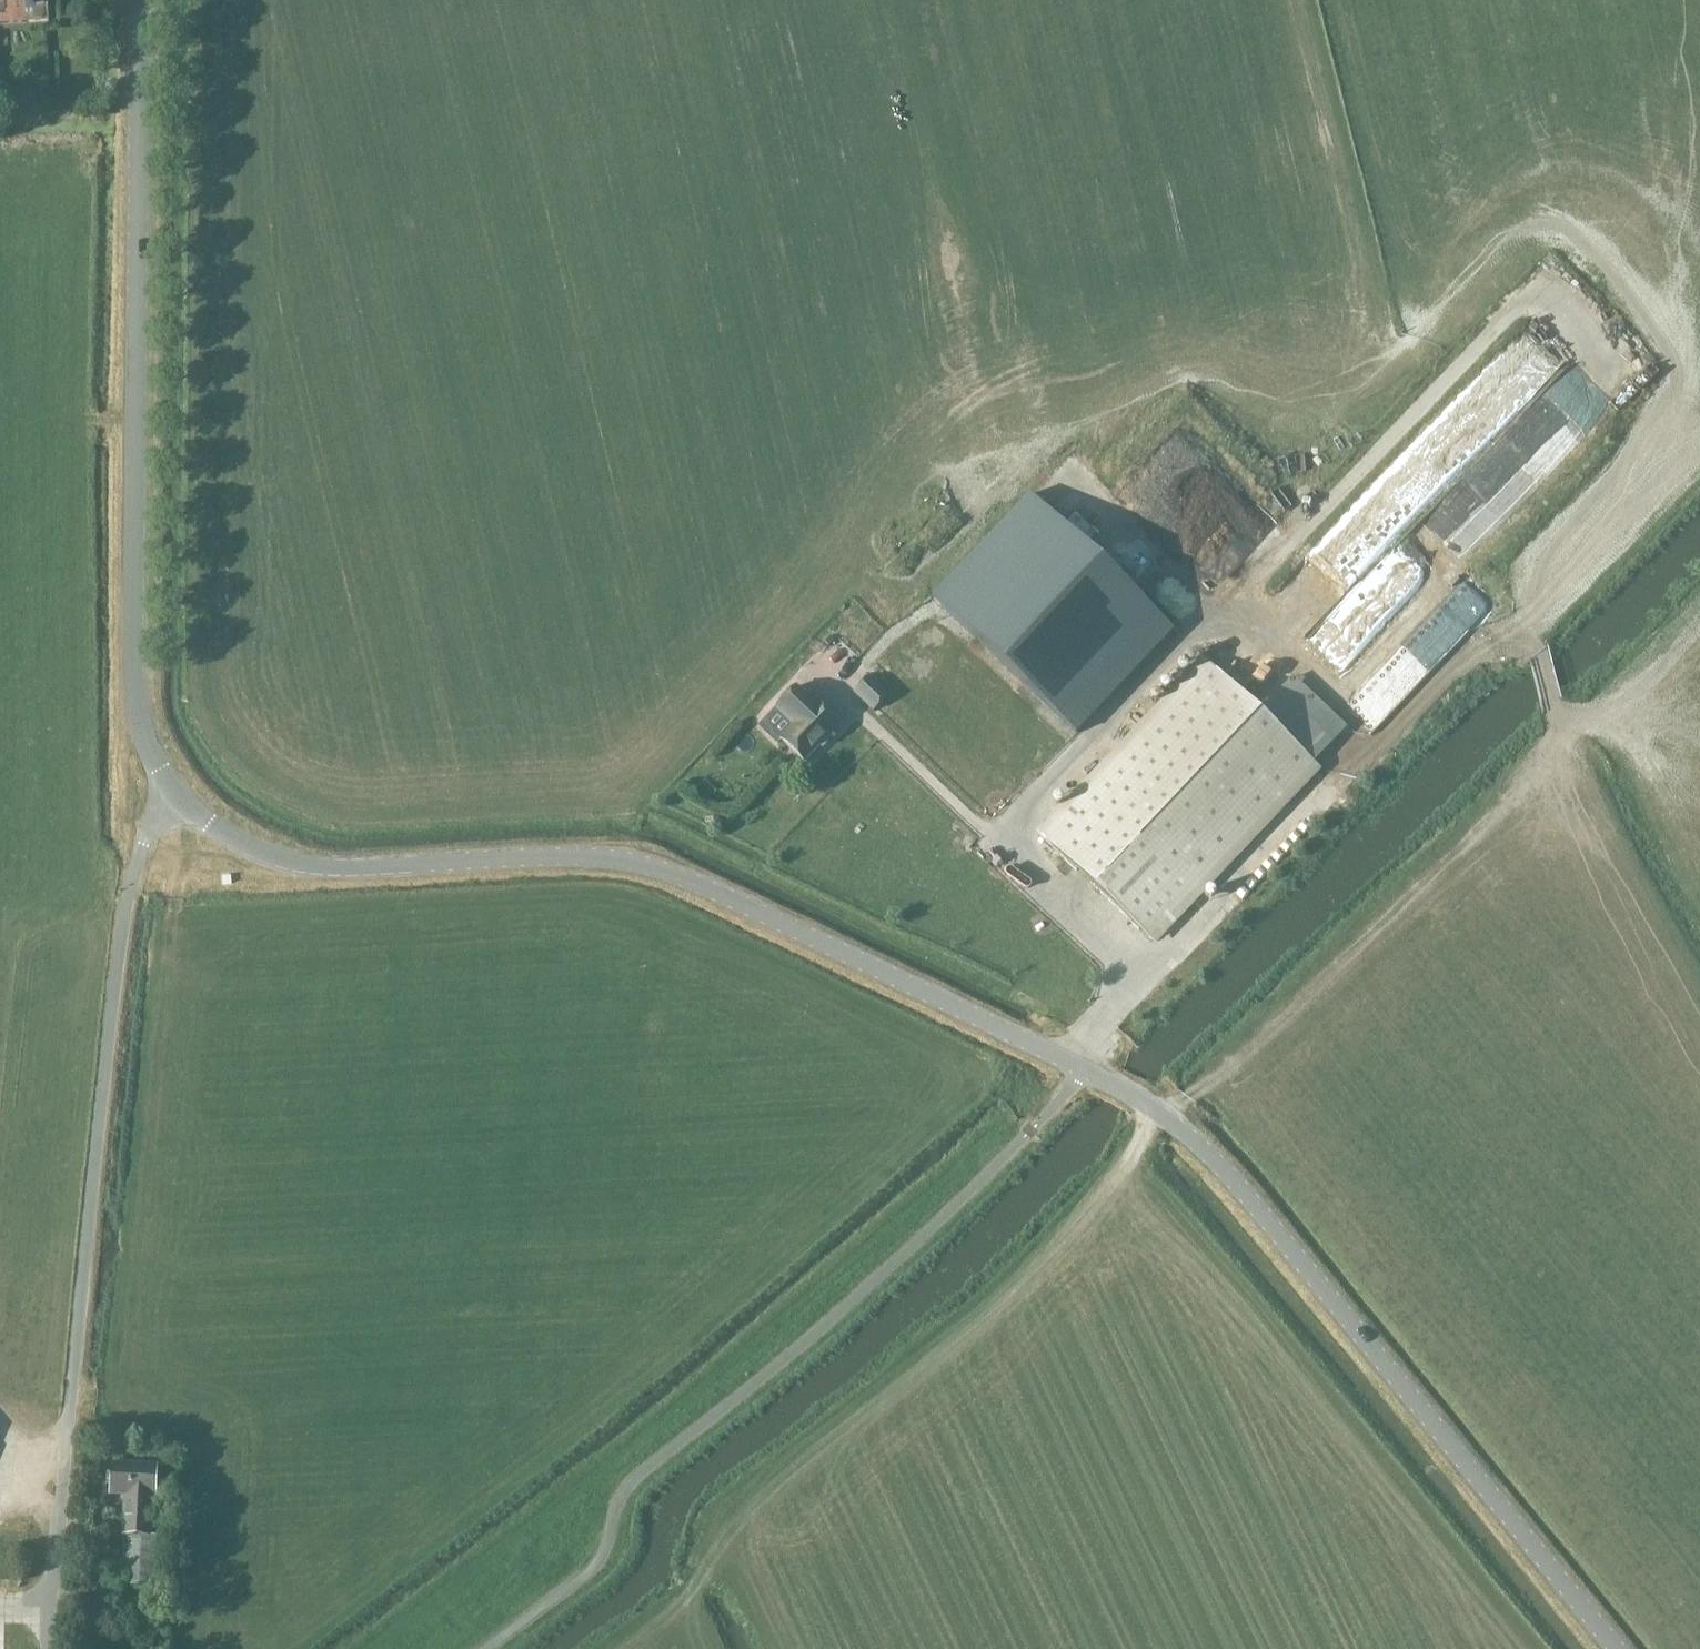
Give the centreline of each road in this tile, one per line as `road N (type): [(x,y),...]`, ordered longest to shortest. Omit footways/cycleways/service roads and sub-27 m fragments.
road 1 (tertiary): [(1151,1109),(1111,1083),(681,875),(595,859),(343,876),(288,867),(232,843),(181,804),(155,768),(138,725),(137,0)]
road 2 (tertiary): [(1151,1109),(1190,1137),(1610,1648)]
road 3 (track): [(1569,738),(1159,1115),(1066,1233)]
road 4 (track): [(1553,707),(1699,1001)]

